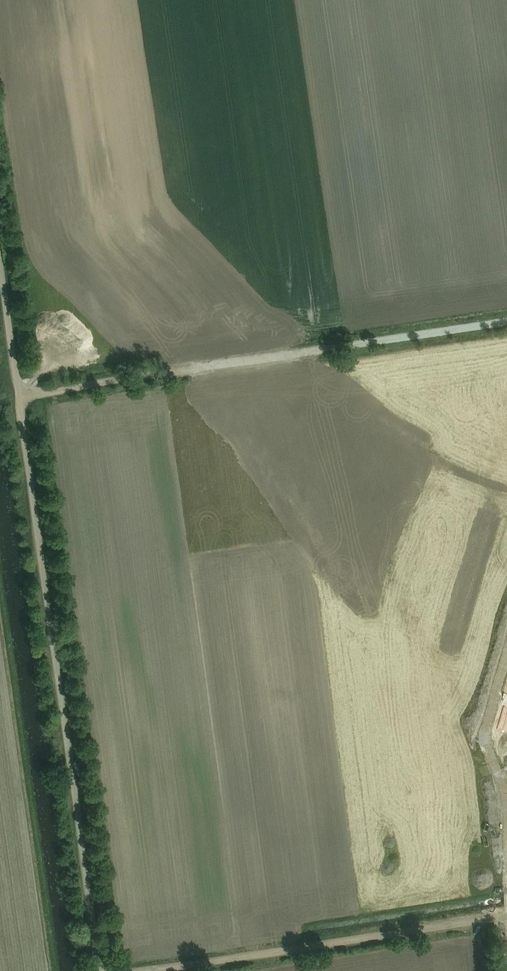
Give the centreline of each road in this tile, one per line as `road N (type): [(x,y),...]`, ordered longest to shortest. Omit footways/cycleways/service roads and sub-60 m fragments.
road 1 (track): [(101,970),(0,262)]
road 2 (track): [(506,324),(19,398)]
road 3 (track): [(506,917),(163,970)]

